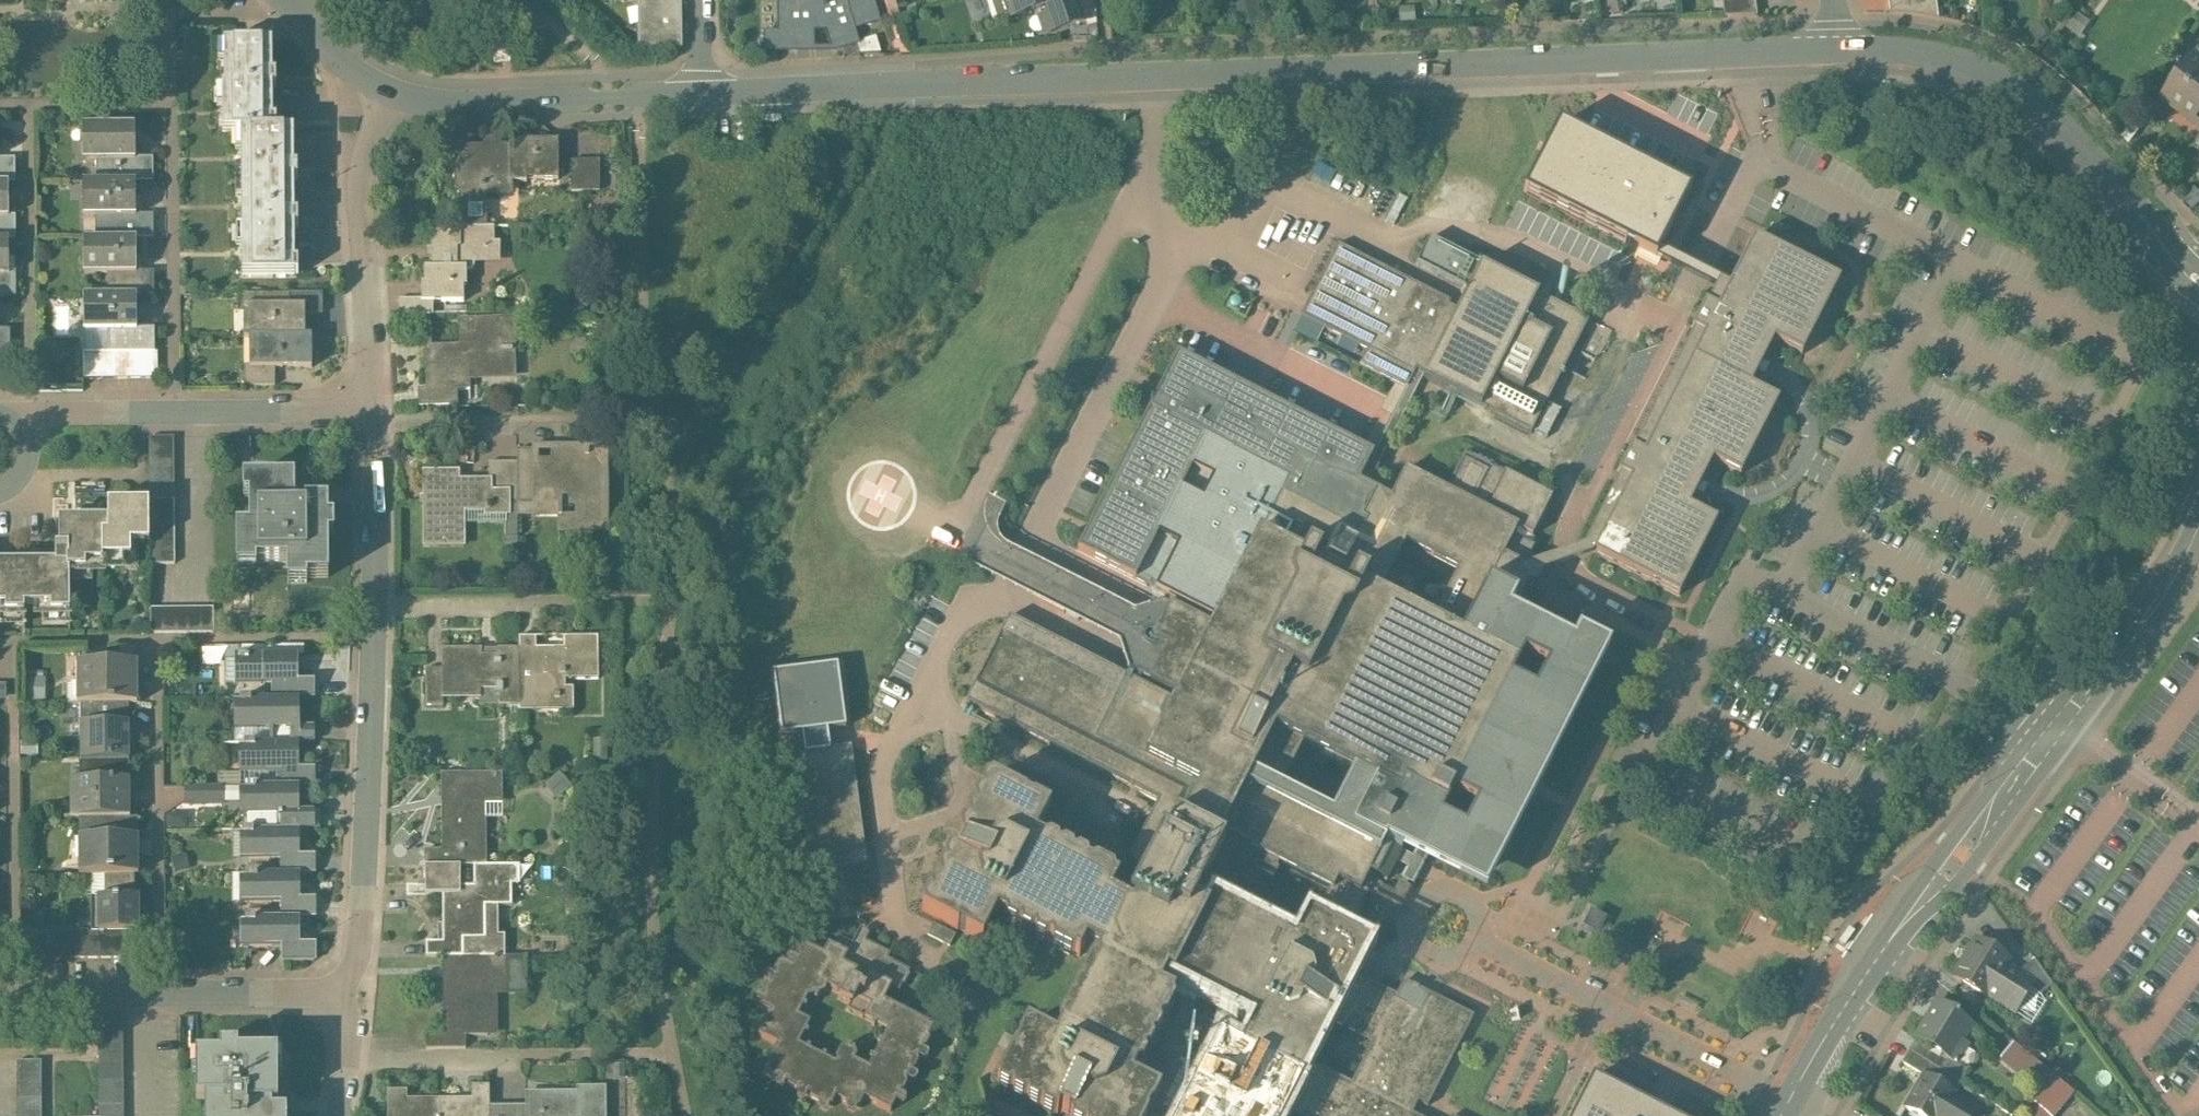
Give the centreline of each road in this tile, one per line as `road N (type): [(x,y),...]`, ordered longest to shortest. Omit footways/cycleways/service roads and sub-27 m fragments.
road 1 (residential): [(1834,48),(700,94)]
road 2 (residential): [(1781,1115),(1865,971),(2155,613),(2198,540)]
road 3 (residential): [(2198,278),(2018,95),(1932,55),(1834,48)]
road 4 (residential): [(351,990),(373,637)]
road 5 (residential): [(157,639),(159,990)]
road 6 (residential): [(370,408),(29,413)]
road 7 (residential): [(700,94),(420,101),(363,82)]
road 8 (residential): [(345,1054),(675,1050)]
road 9 (residential): [(370,408),(357,121),(363,82)]
road 10 (residential): [(12,674),(15,990)]
road 11 (residential): [(373,599),(665,595)]
road 12 (residential): [(370,423),(654,417)]
road 13 (residential): [(157,639),(373,637)]
road 14 (residential): [(351,990),(159,990)]
road 15 (residential): [(12,674),(11,641),(157,639)]
road 16 (residential): [(373,599),(370,423)]
road 17 (residential): [(159,990),(15,990)]

